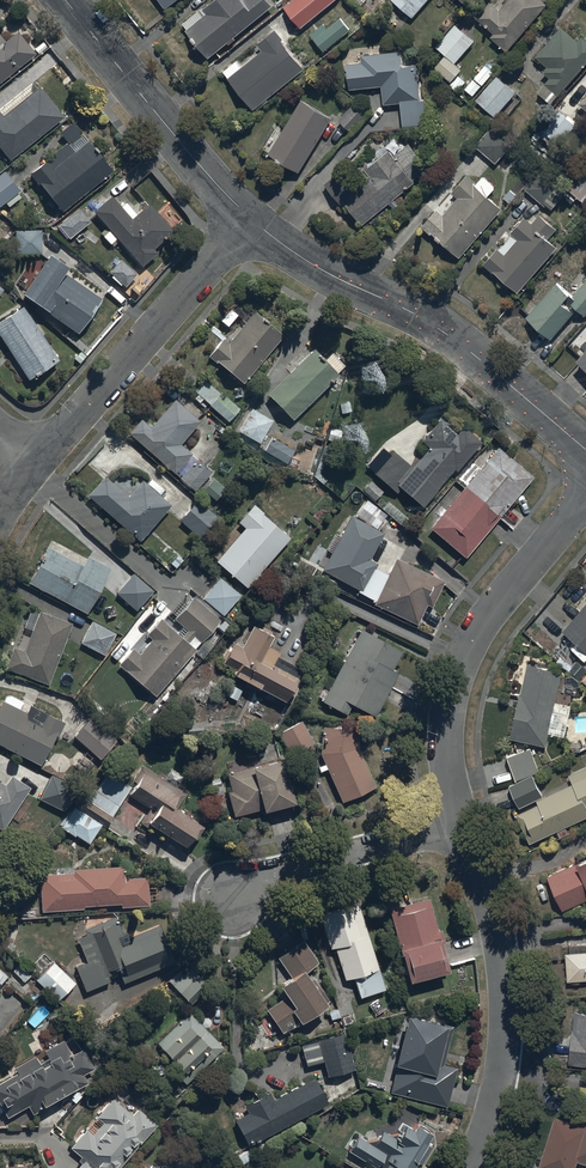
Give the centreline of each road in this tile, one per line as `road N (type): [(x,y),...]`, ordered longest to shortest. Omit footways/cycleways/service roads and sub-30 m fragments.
road 1 (tertiary): [(249,221),(298,257),(471,349),(585,452)]
road 2 (residential): [(460,824),(447,731),(468,641),(585,505)]
road 3 (residential): [(471,1167),(506,1024),(492,926),(460,824)]
road 4 (residential): [(35,462),(249,221)]
road 5 (tertiary): [(63,0),(249,221)]
road 6 (residential): [(460,824),(222,895)]

